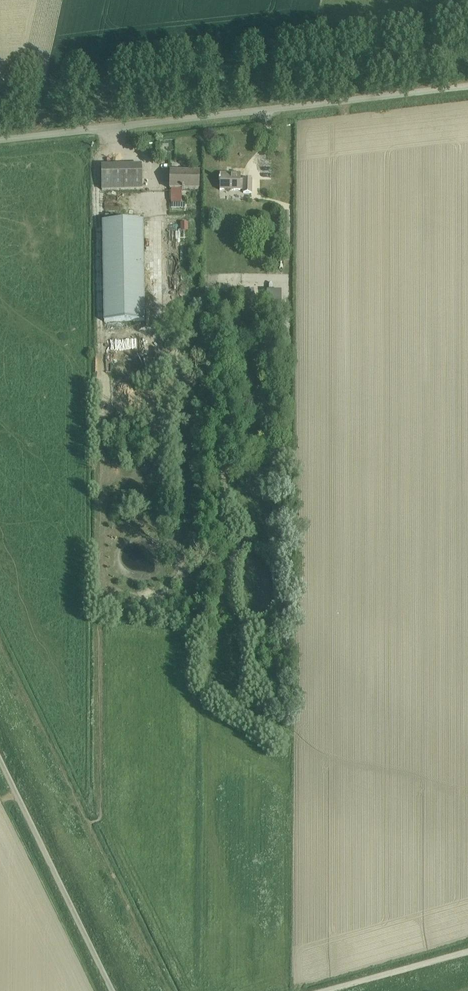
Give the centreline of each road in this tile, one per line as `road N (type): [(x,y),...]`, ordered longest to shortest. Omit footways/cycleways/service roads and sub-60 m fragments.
road 1 (unclassified): [(0,141),(467,88)]
road 2 (unclassified): [(109,990),(0,765)]
road 3 (unclassified): [(328,990),(467,953)]

